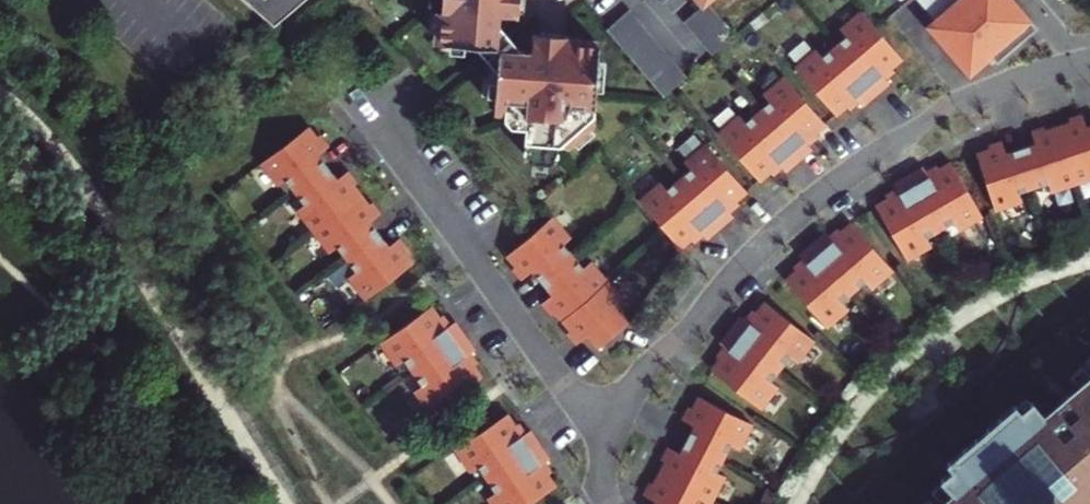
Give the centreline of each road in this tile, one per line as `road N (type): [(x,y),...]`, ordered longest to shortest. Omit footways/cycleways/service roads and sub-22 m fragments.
road 1 (residential): [(1089,61),(978,98),(825,190),(740,267),(607,434)]
road 2 (residential): [(607,434),(373,118)]

